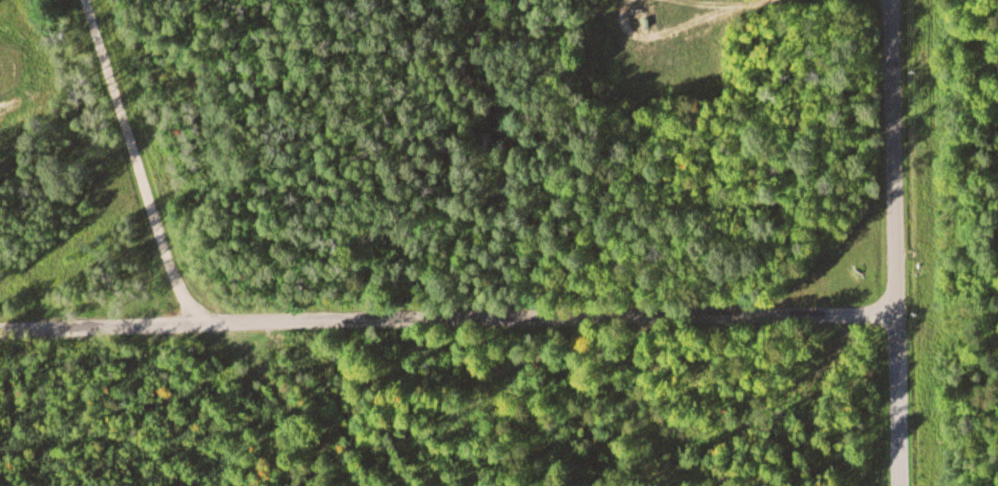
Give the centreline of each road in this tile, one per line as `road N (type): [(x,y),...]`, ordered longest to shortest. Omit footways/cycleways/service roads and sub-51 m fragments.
road 1 (residential): [(0,330),(899,317)]
road 2 (residential): [(903,485),(894,0)]
road 3 (track): [(88,0),(205,324)]
road 4 (track): [(205,324),(348,485)]

